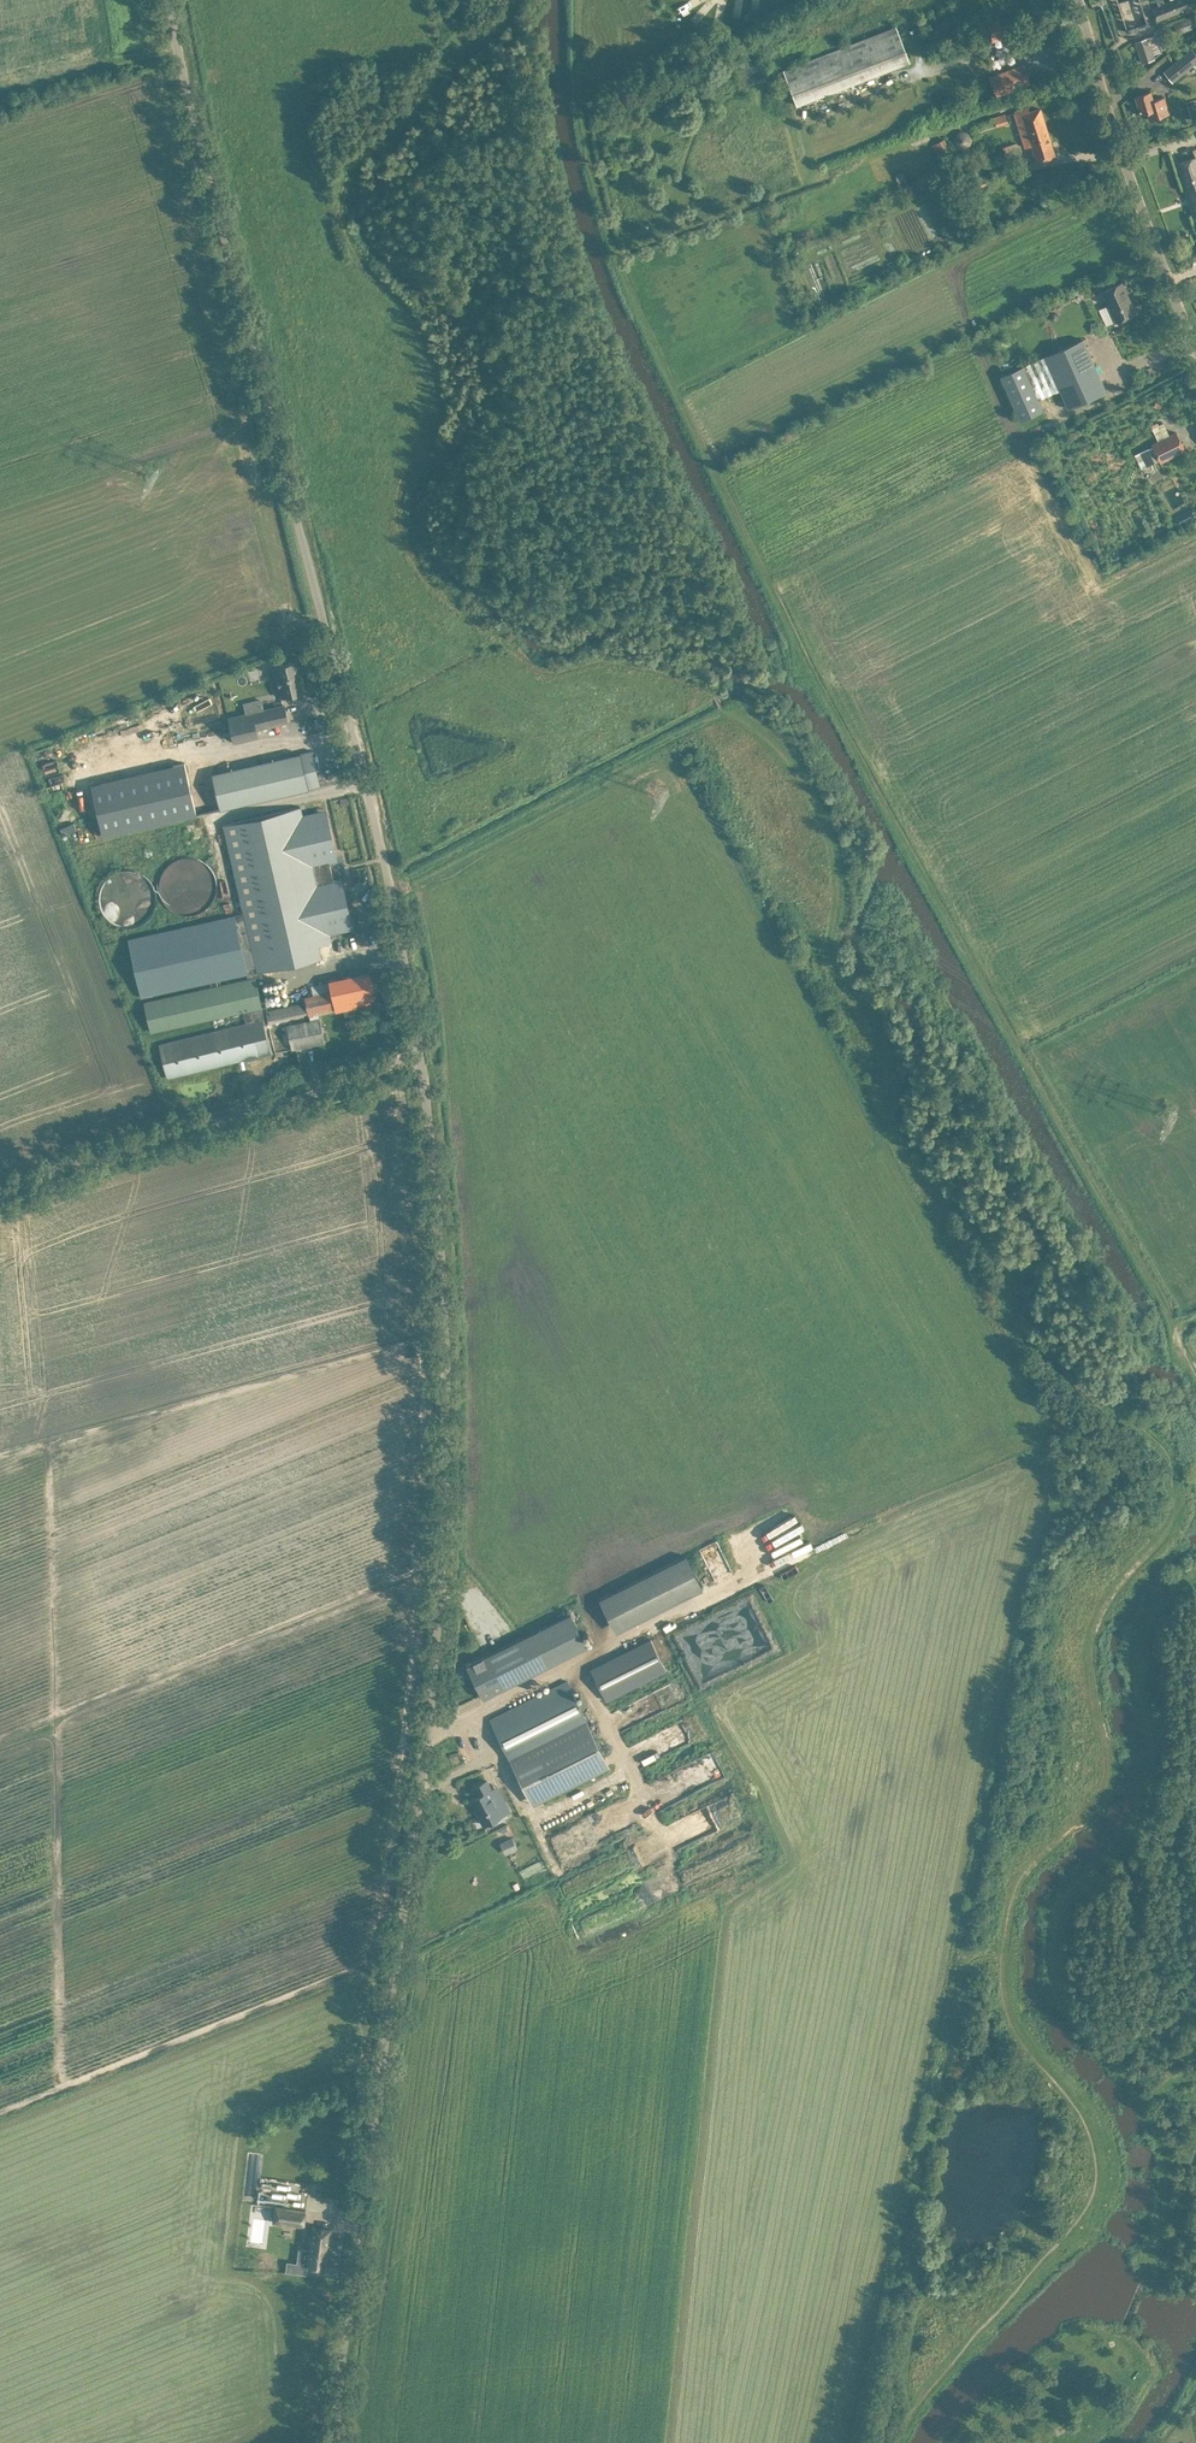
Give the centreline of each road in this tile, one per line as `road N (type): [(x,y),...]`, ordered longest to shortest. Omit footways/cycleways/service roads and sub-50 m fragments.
road 1 (unclassified): [(333,2442),(428,1730),(443,1545),(443,1293),(414,1054)]
road 2 (unclassified): [(414,1054),(382,880),(168,0)]
road 3 (unclassified): [(0,1185),(101,1142),(253,1110),(414,1054)]
road 4 (track): [(384,887),(722,710)]
road 5 (unclassified): [(1195,355),(1148,247),(1077,0)]

